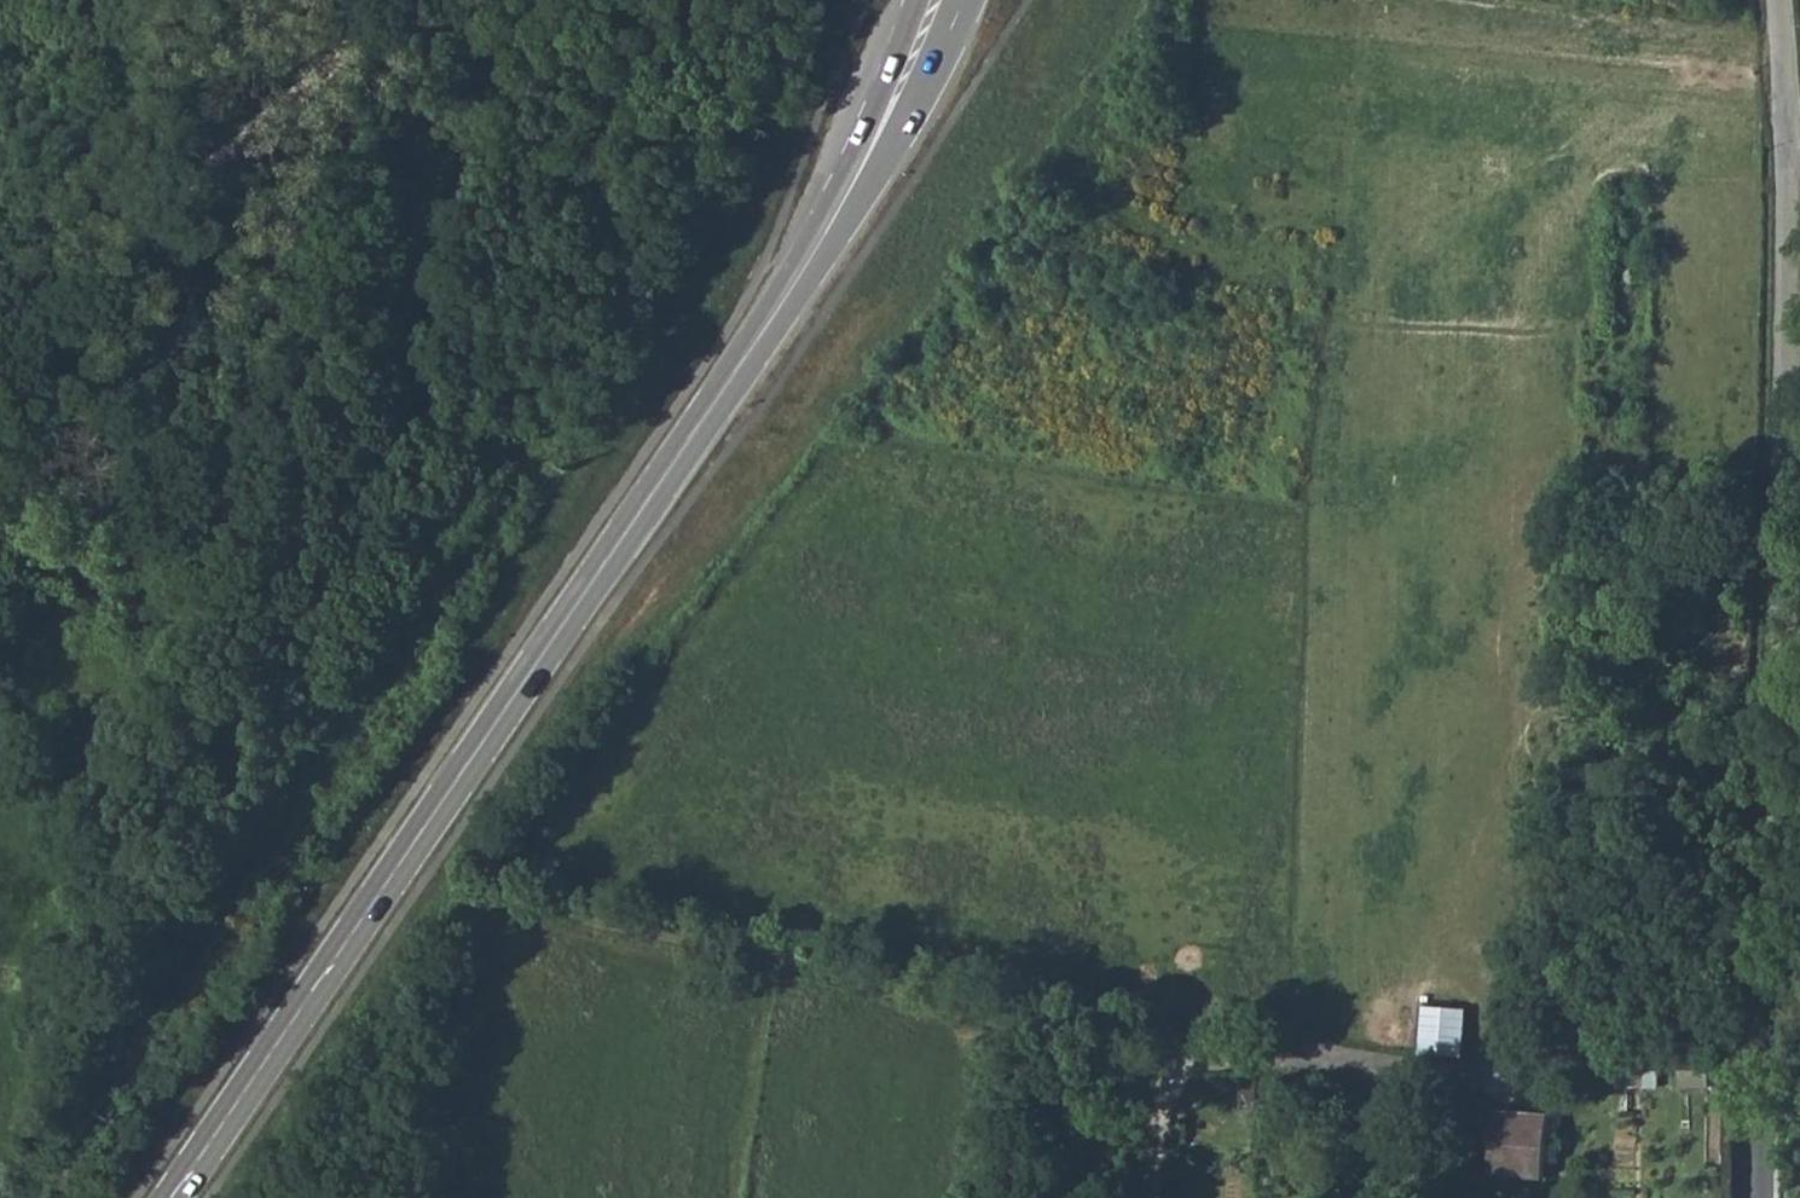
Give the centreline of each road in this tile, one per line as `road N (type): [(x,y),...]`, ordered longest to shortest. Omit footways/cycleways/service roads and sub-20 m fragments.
road 1 (secondary): [(172,1197),(663,481),(783,320)]
road 2 (residential): [(1761,1197),(1799,437)]
road 3 (track): [(1149,1197),(1169,1046),(1452,1075),(1768,1043)]
road 4 (unclassified): [(0,292),(219,170),(352,53),(389,0)]
road 5 (secondary): [(783,320),(852,232),(912,133),(973,0)]
road 6 (secondary): [(929,0),(882,120),(783,320)]
road 7 (track): [(1370,1067),(1353,1197)]

